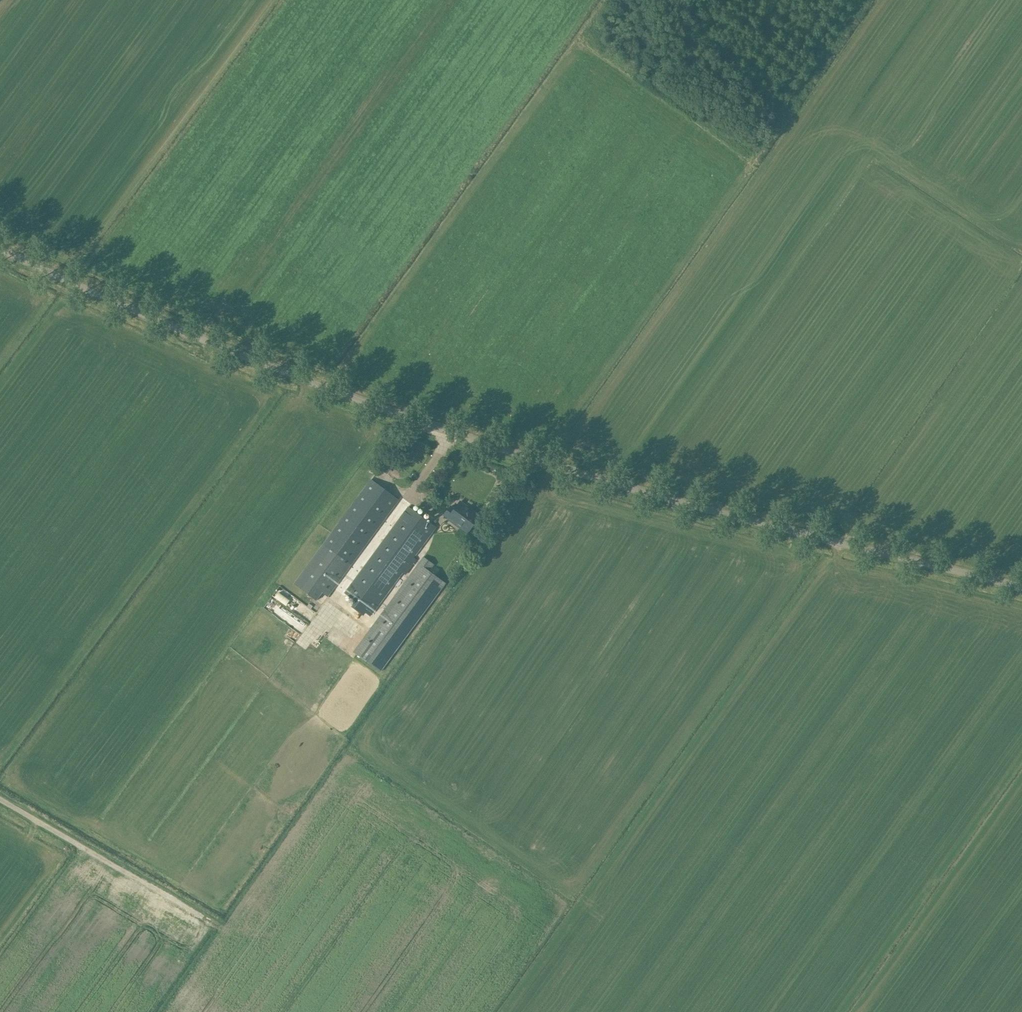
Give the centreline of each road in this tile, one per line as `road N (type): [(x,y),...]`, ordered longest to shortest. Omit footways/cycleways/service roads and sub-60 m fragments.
road 1 (unclassified): [(1021,587),(619,485),(449,431),(217,345),(0,249)]
road 2 (unclassified): [(203,917),(0,800)]

